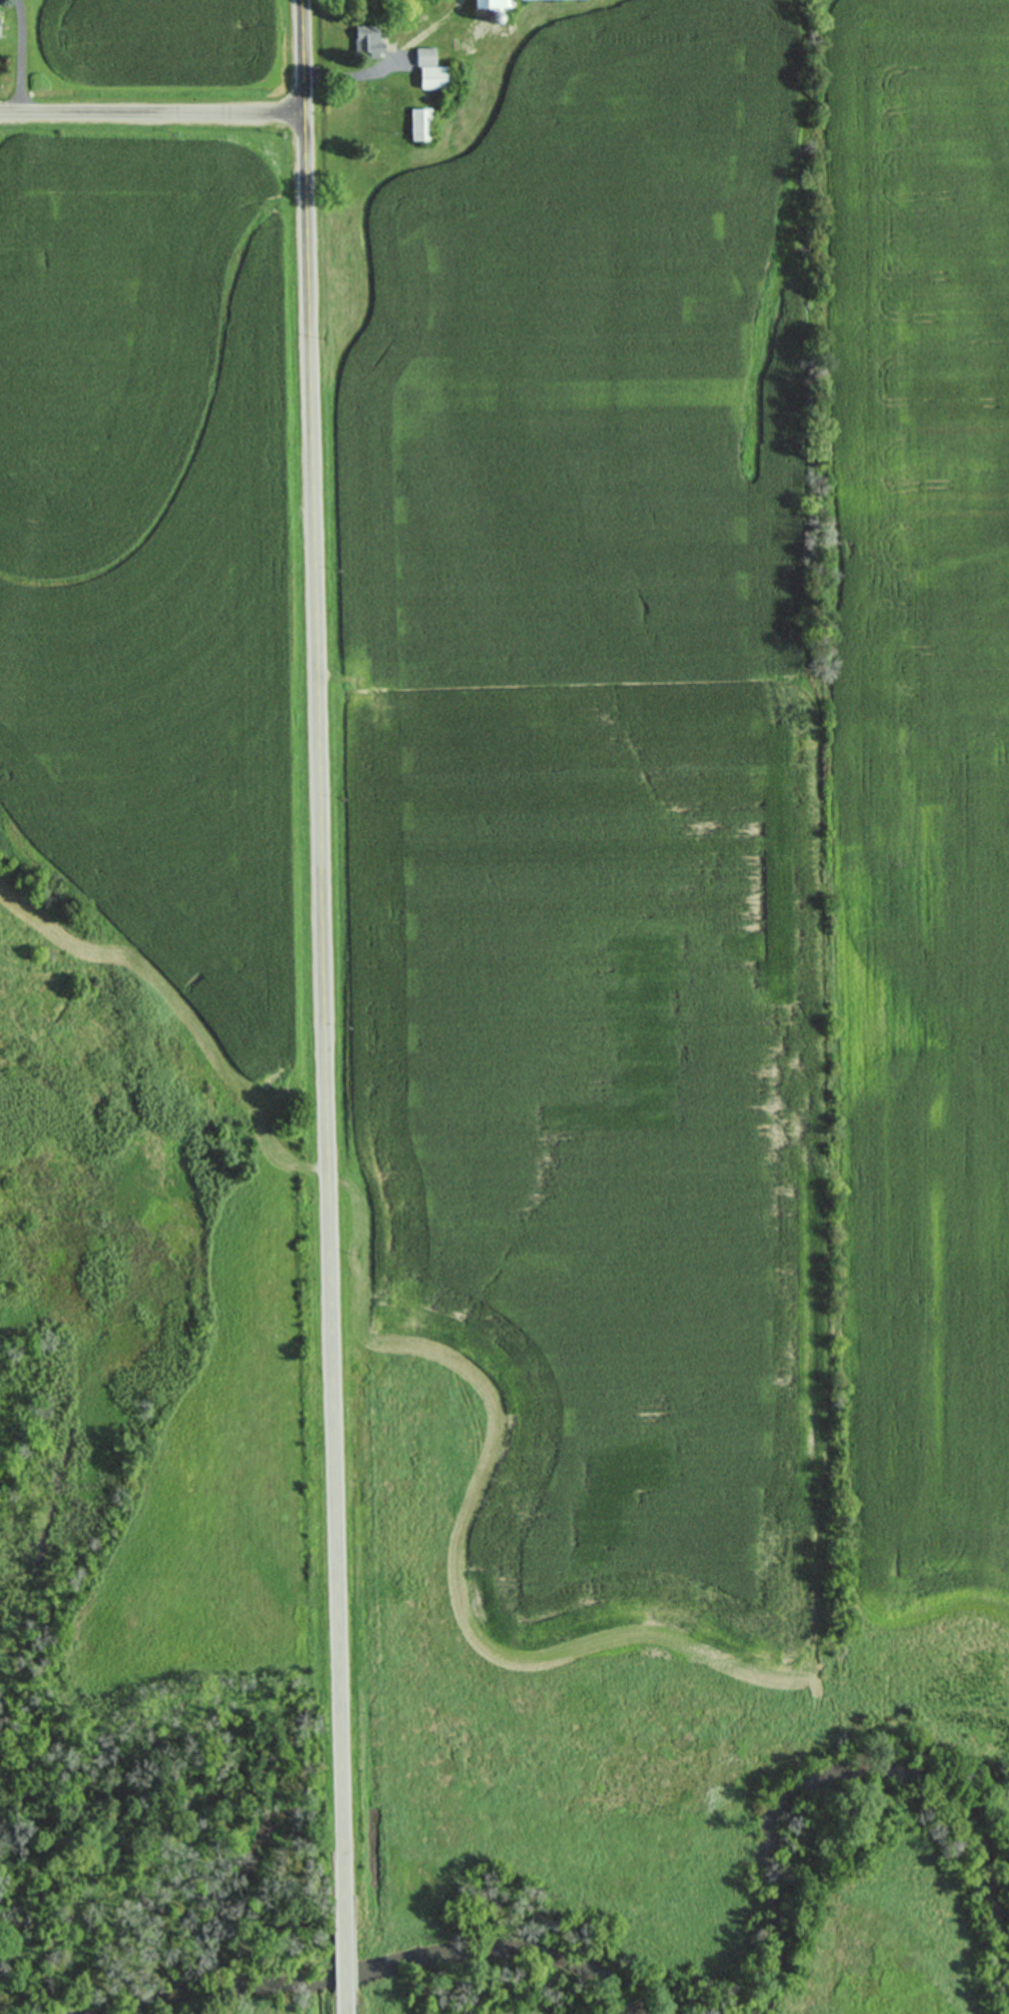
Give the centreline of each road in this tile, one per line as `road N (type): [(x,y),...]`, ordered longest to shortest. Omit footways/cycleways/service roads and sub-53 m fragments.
road 1 (tertiary): [(345,1936),(300,0)]
road 2 (residential): [(0,112),(301,112)]

